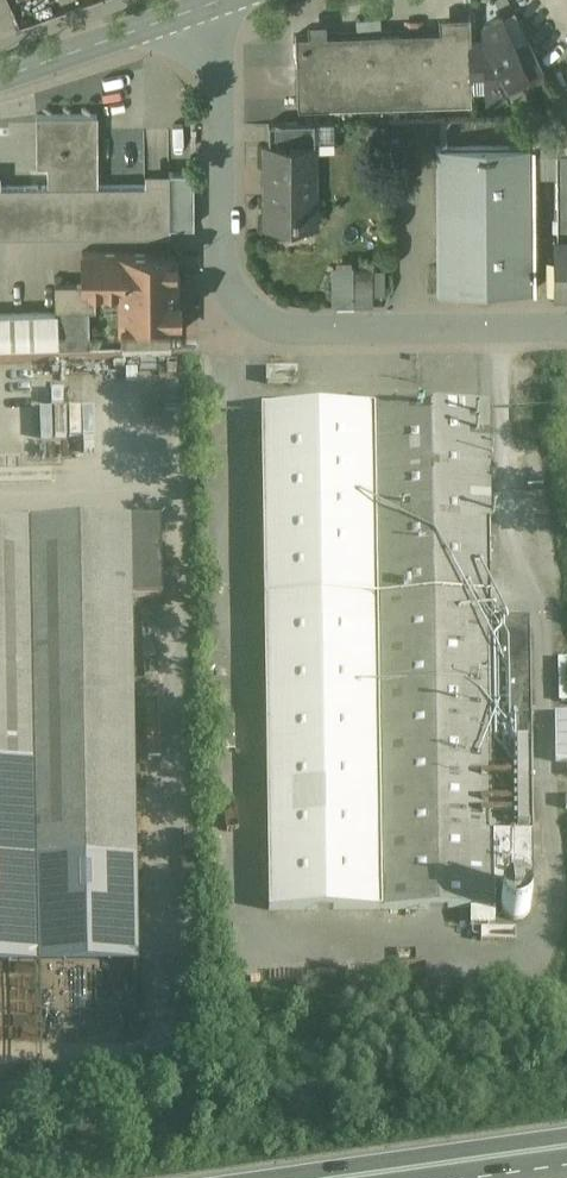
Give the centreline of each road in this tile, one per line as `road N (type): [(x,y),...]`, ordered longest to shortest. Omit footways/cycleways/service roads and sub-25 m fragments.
road 1 (residential): [(566,327),(317,331),(273,327),(245,306),(225,242),(213,6)]
road 2 (residential): [(213,6),(0,80)]
road 3 (trunk): [(566,1151),(386,1177)]

